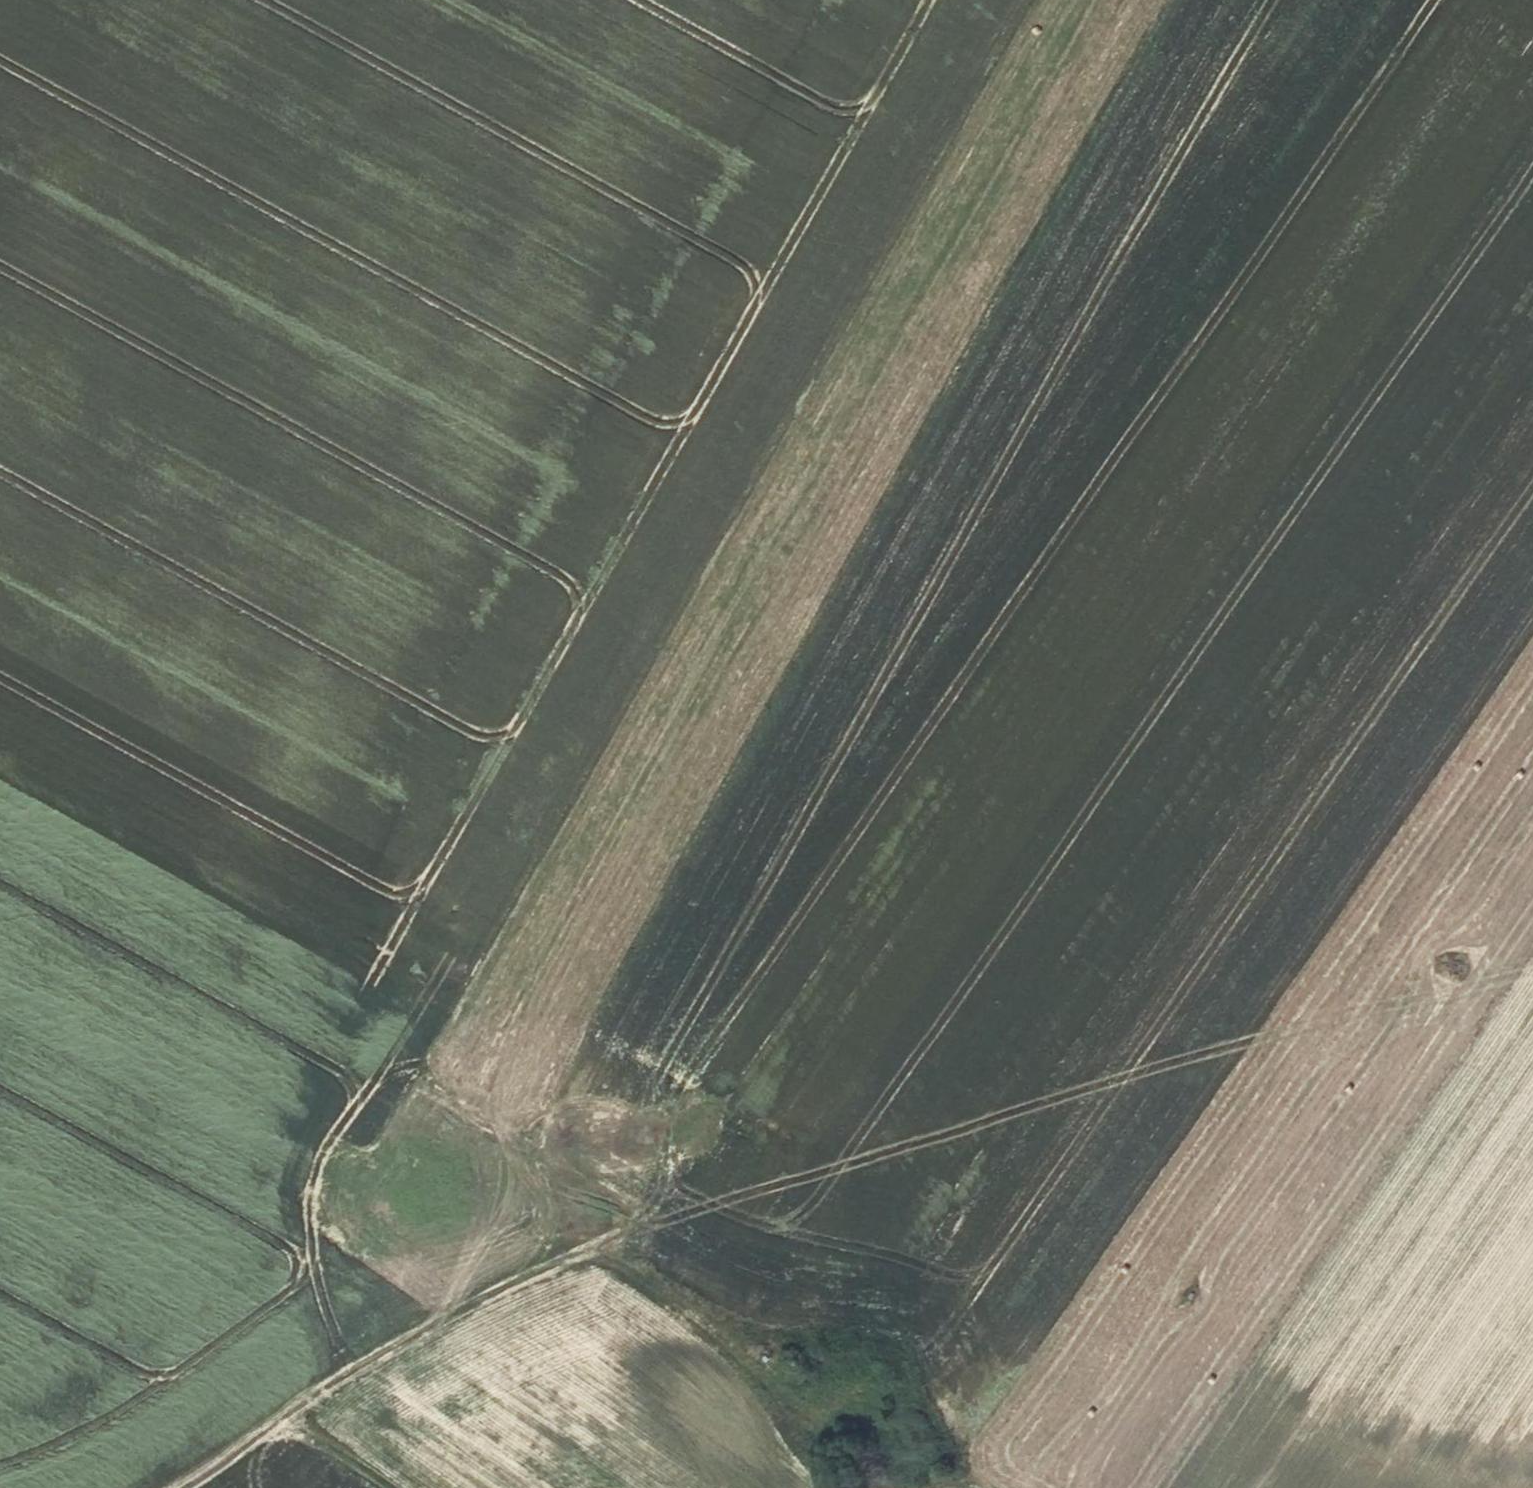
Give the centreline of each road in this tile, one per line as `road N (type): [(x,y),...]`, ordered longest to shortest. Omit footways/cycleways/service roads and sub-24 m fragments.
road 1 (track): [(611,1235),(494,1283),(363,1361),(184,1487)]

